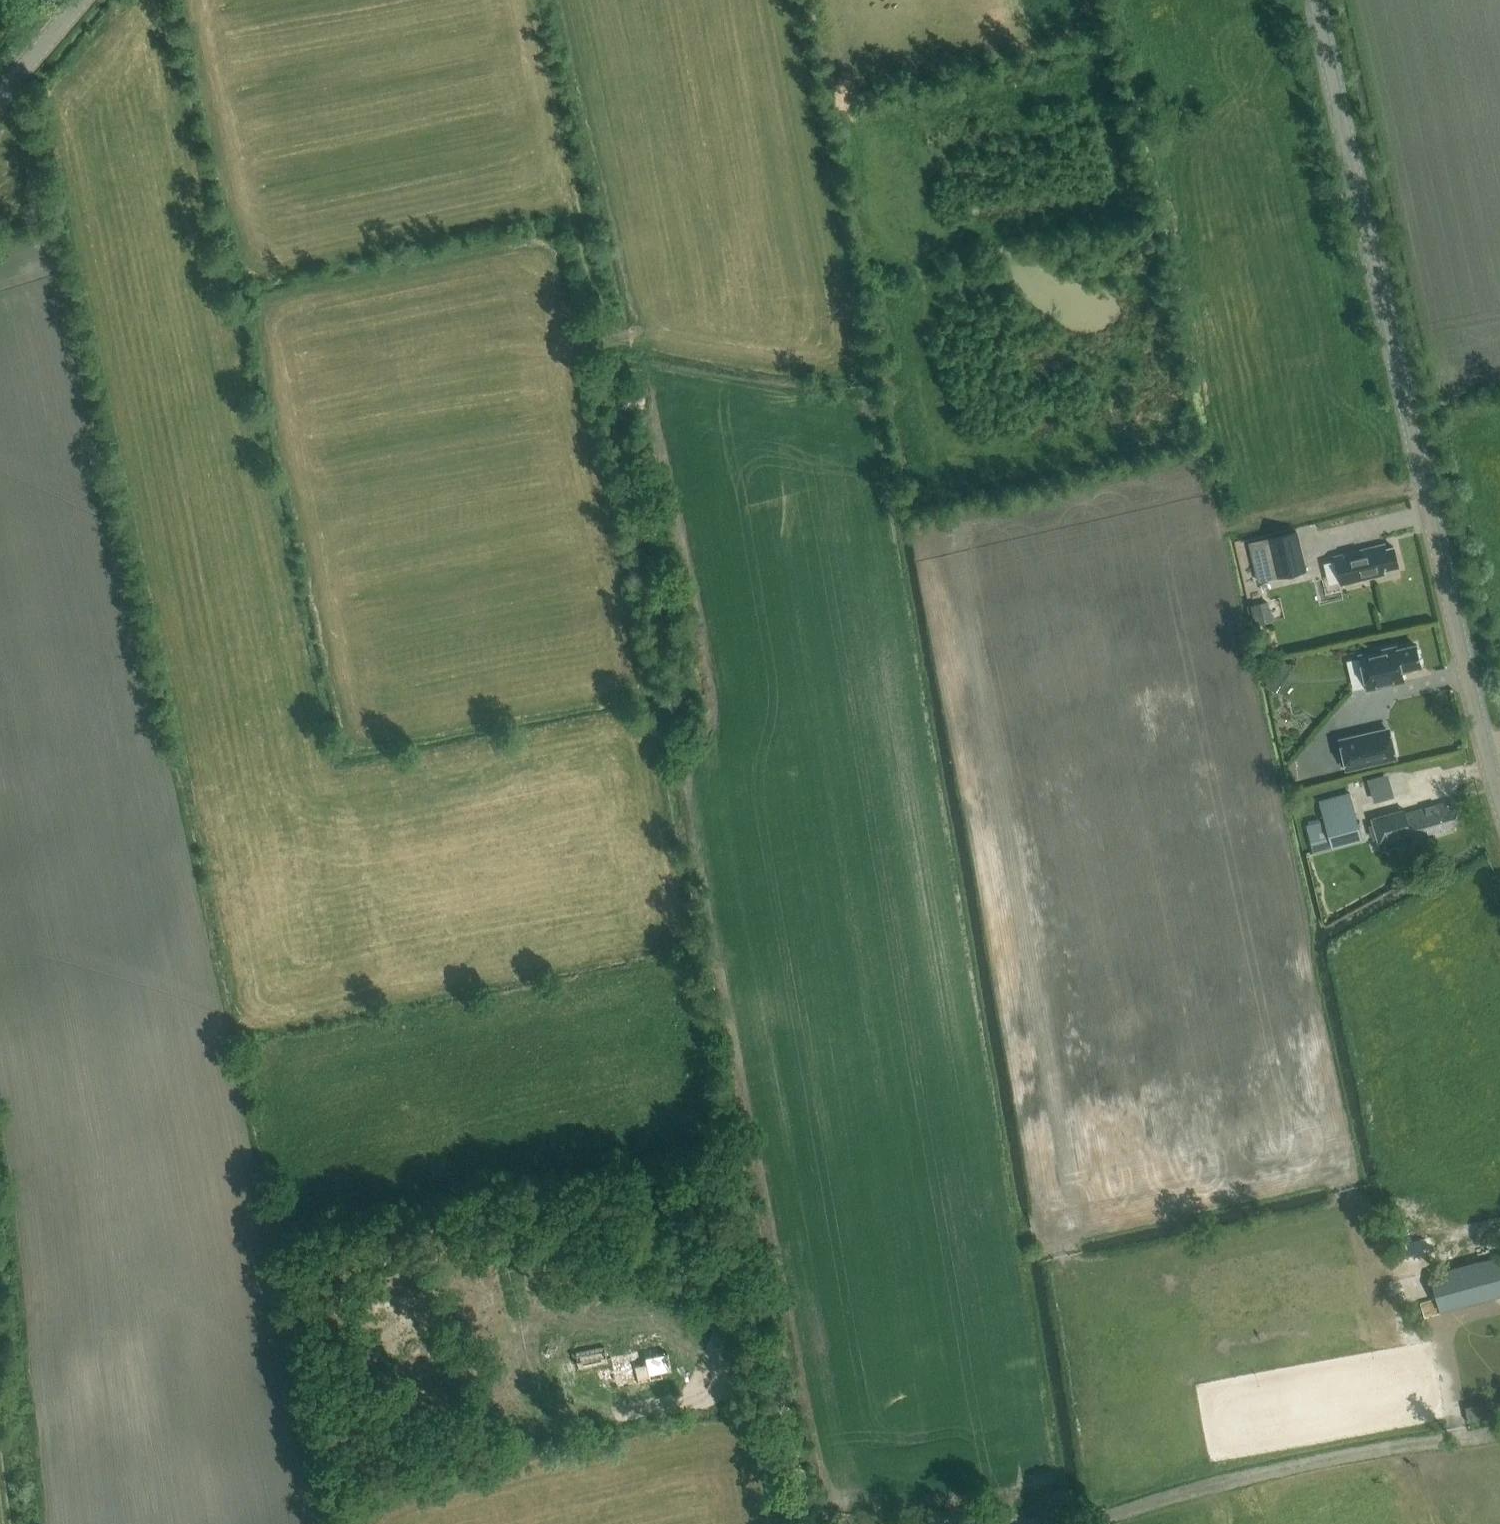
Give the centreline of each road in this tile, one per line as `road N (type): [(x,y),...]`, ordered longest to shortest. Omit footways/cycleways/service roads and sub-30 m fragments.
road 1 (tertiary): [(1499,799),(1315,0)]

